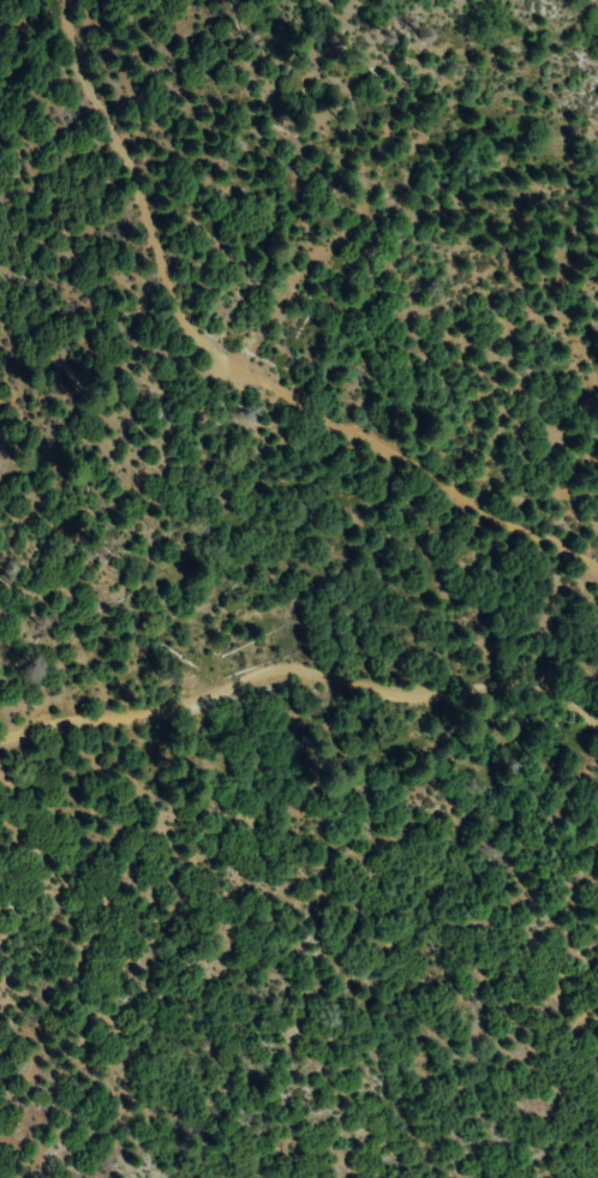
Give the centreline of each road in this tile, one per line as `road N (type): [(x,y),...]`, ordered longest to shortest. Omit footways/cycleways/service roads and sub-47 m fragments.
road 1 (residential): [(0,756),(280,687),(427,716),(533,710),(597,738)]

